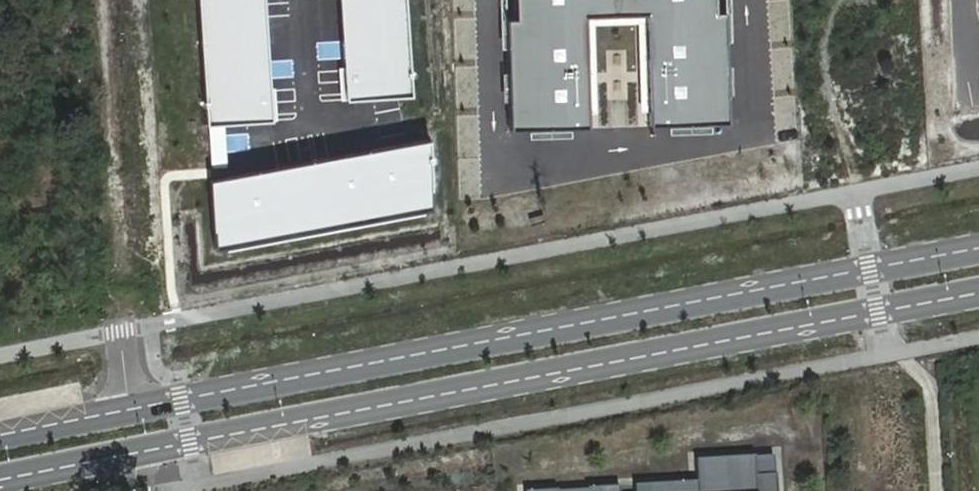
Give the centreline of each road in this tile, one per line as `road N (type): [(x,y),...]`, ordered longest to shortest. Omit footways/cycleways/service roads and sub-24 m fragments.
road 1 (secondary): [(978,247),(0,436)]
road 2 (secondary): [(0,481),(978,293)]

